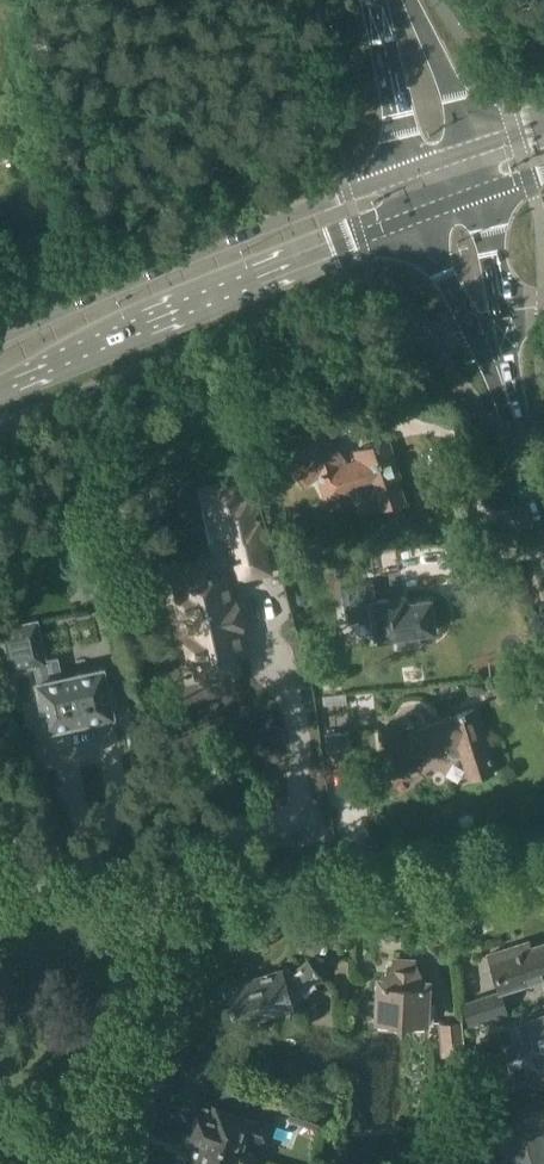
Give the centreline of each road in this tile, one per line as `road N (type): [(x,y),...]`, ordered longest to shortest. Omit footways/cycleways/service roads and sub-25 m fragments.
road 1 (unclassified): [(0,433),(320,301),(380,290),(434,341),(485,328)]
road 2 (primary): [(0,386),(422,217)]
road 3 (primary): [(410,172),(0,338)]
road 4 (residential): [(543,858),(144,900)]
road 5 (residential): [(144,900),(123,989),(61,1163)]
road 6 (tertiary): [(543,523),(485,328)]
road 7 (tertiary): [(382,0),(410,172)]
road 8 (tertiary): [(470,152),(412,0)]
road 9 (residential): [(0,868),(144,900)]
road 10 (tertiary): [(485,328),(493,254),(482,195)]
road 11 (tertiary): [(422,217),(441,271),(485,328)]

